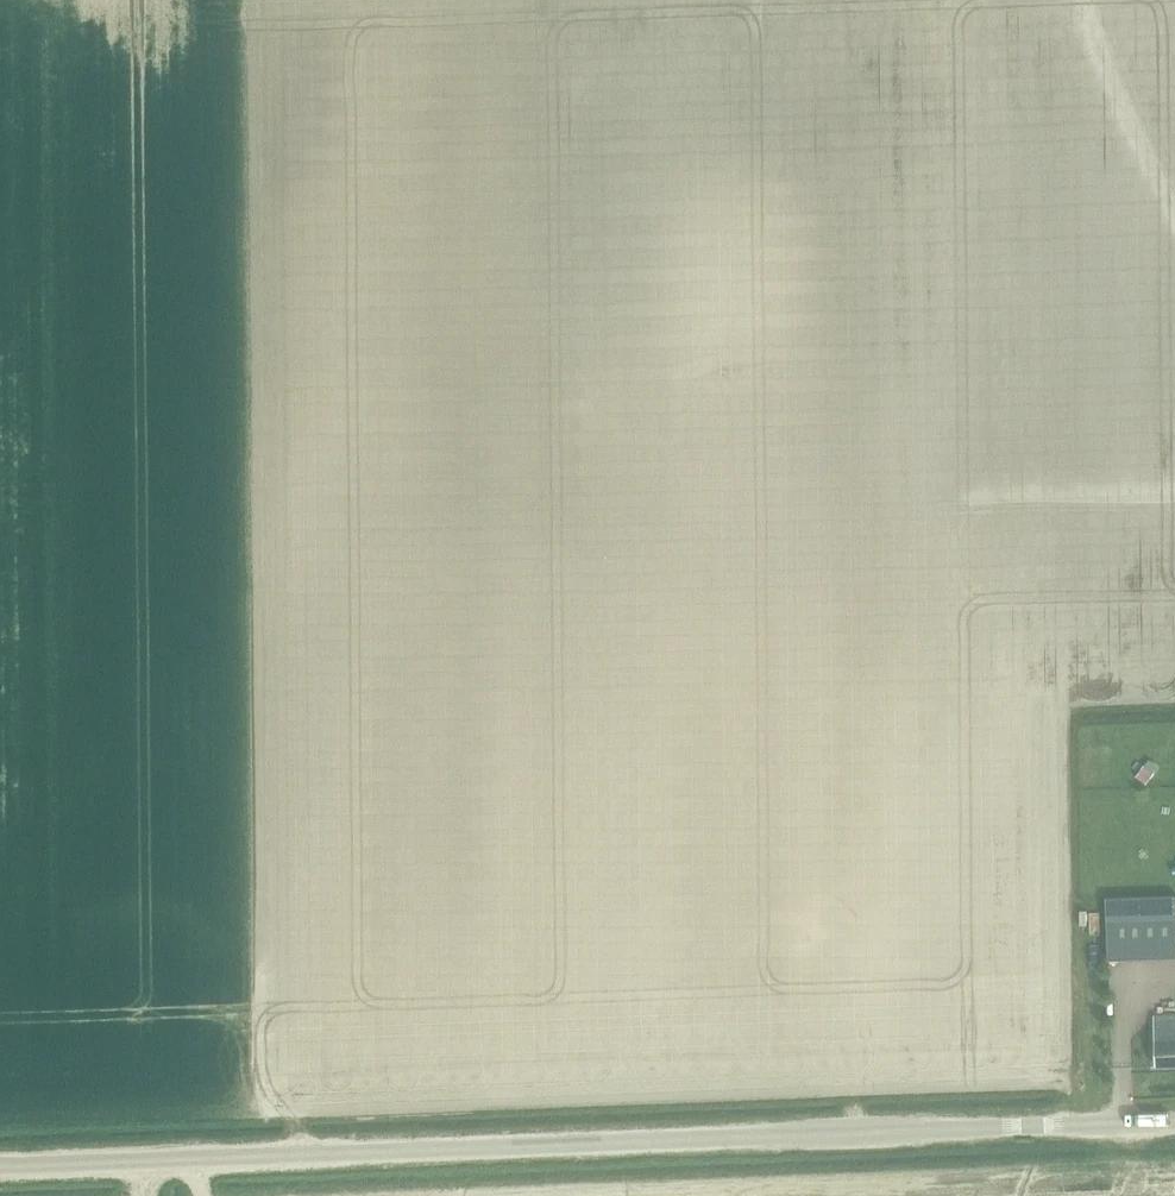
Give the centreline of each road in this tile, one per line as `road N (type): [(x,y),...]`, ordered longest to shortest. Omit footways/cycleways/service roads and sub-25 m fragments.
road 1 (unclassified): [(0,1158),(1174,1116)]

